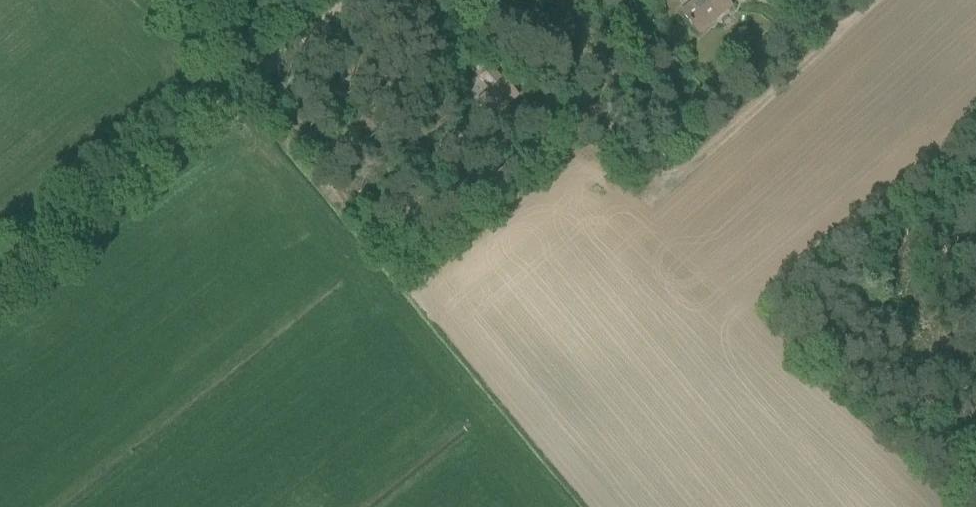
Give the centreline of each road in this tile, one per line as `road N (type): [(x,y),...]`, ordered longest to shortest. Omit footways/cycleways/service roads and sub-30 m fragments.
road 1 (track): [(874,0),(689,166),(660,177),(622,150),(488,0)]
road 2 (track): [(348,0),(0,288)]

